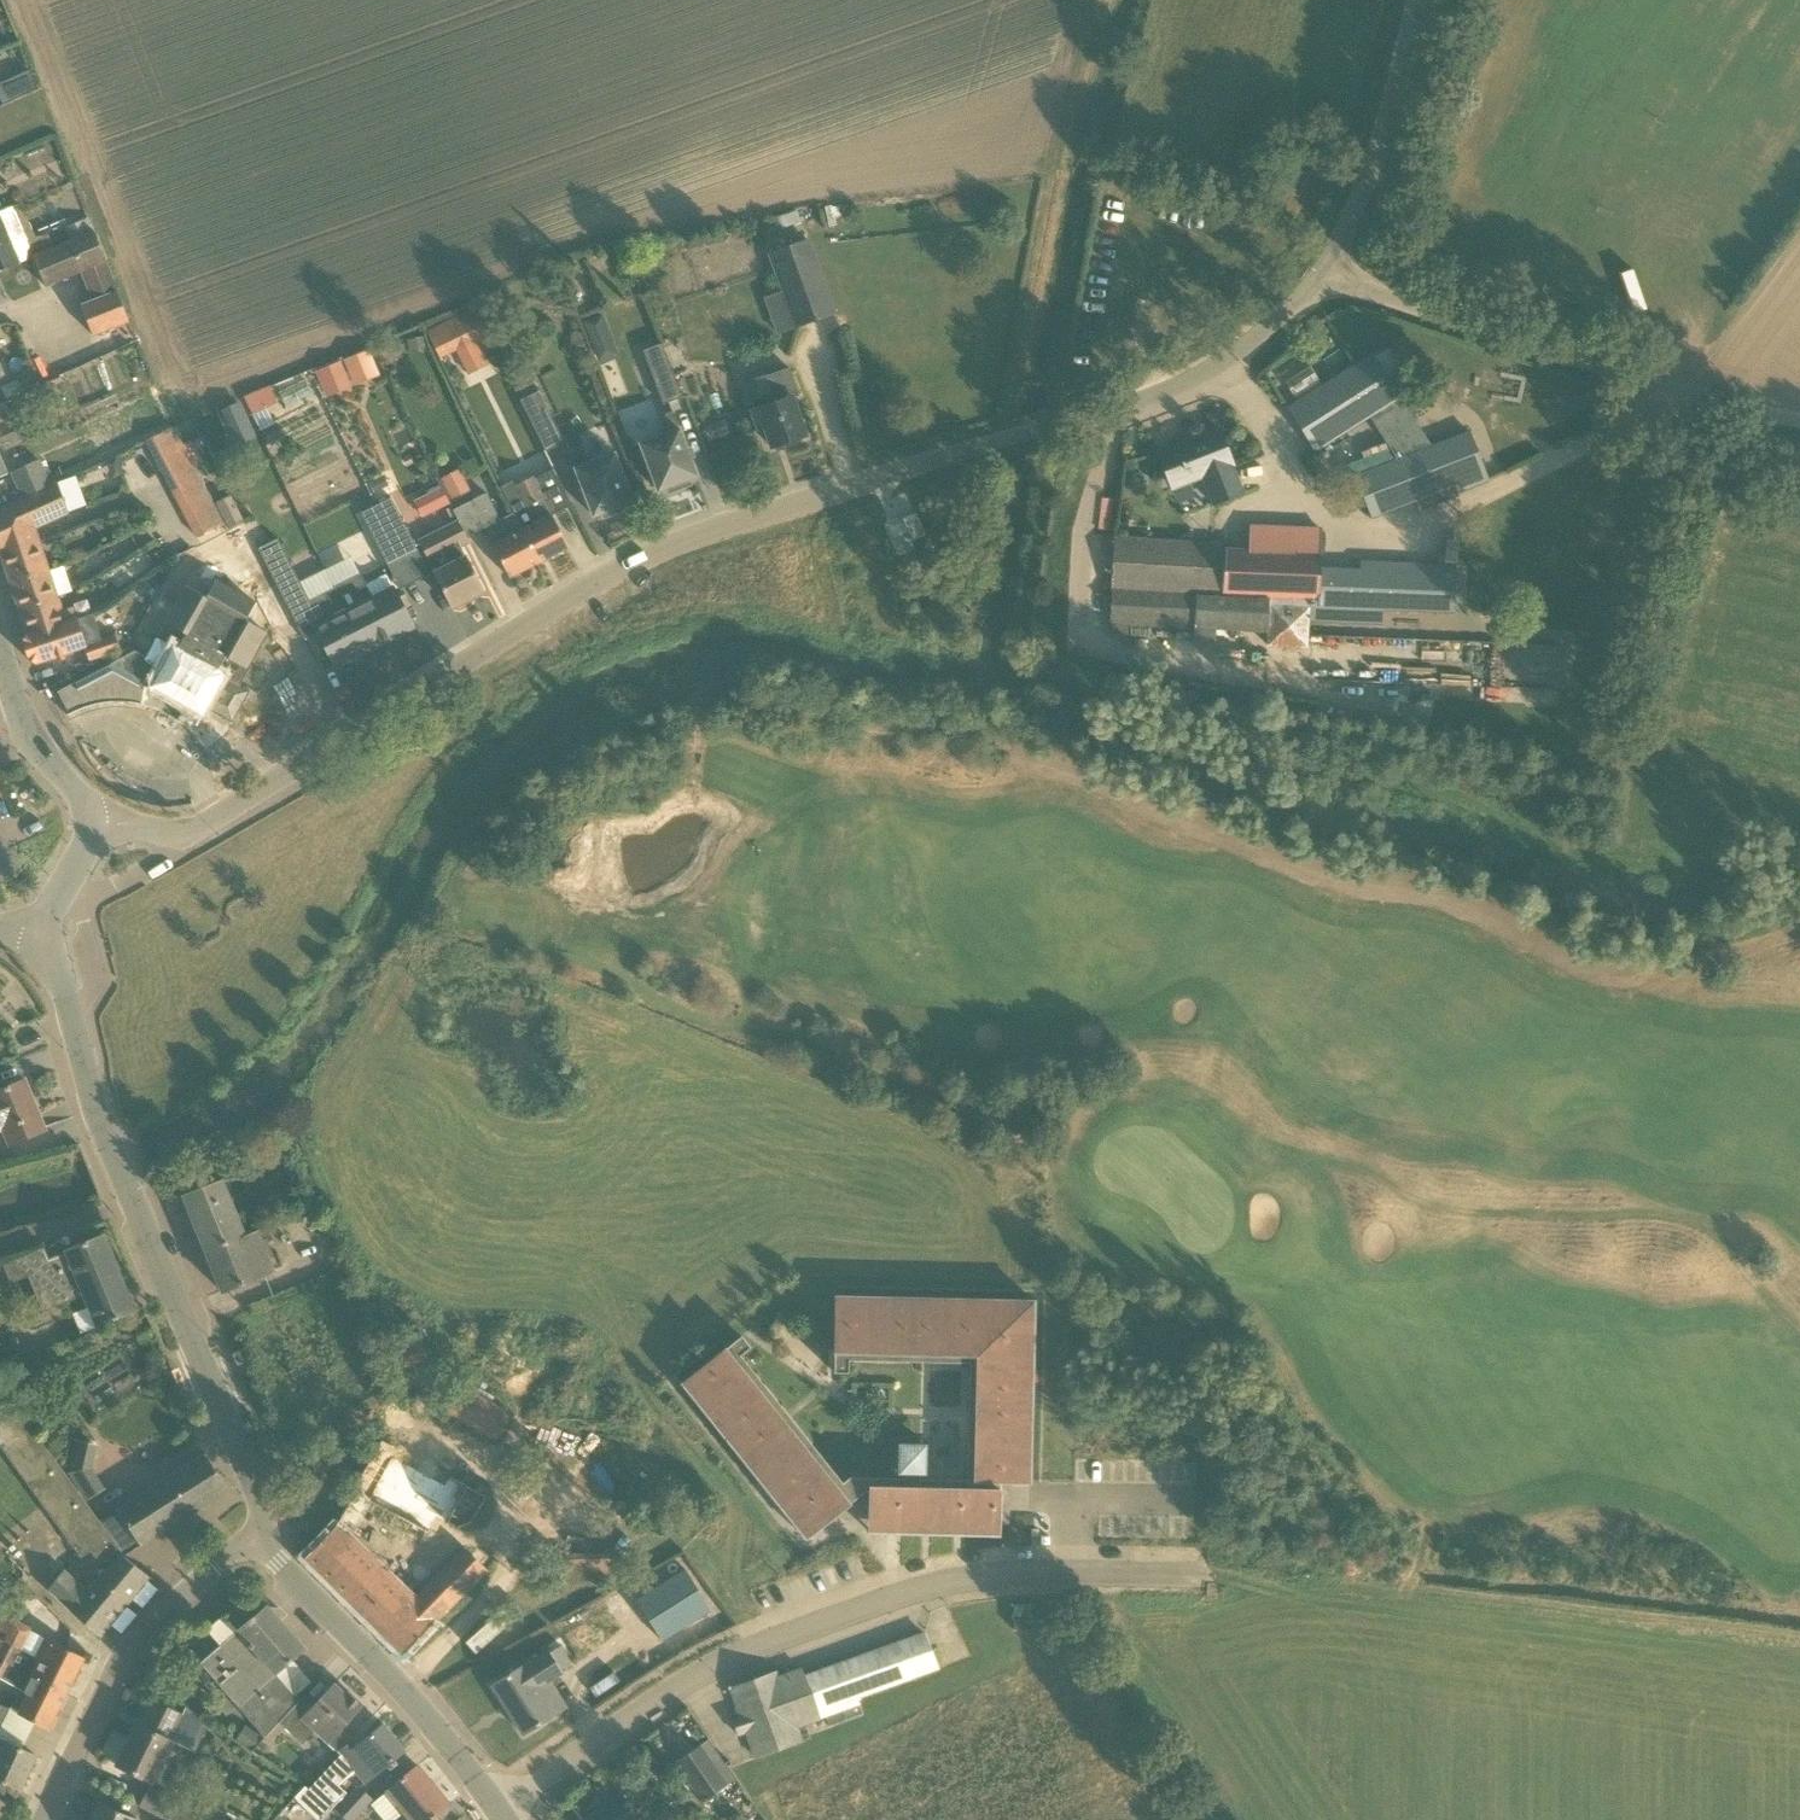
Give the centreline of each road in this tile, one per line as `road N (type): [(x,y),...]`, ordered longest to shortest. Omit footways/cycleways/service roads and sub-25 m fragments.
road 1 (unclassified): [(99,821),(201,829),(253,788),(660,555),(813,496),(1139,402),(1203,374),(1326,277)]
road 2 (residential): [(497,1811),(689,1678),(826,1619),(957,1578),(1031,1570),(1199,1573)]
road 3 (secondary): [(255,1540),(259,1495),(104,1129),(58,972),(34,936)]
road 4 (unclassified): [(1799,419),(1704,399),(1326,277)]
road 5 (secondary): [(497,1811),(405,1685),(255,1540)]
road 6 (residential): [(255,1540),(131,1649),(48,1819)]
road 7 (unclassified): [(1326,277),(1381,141),(1414,0)]
road 8 (secondary): [(99,821),(36,736),(0,643)]
road 9 (secondary): [(34,936),(99,821)]

